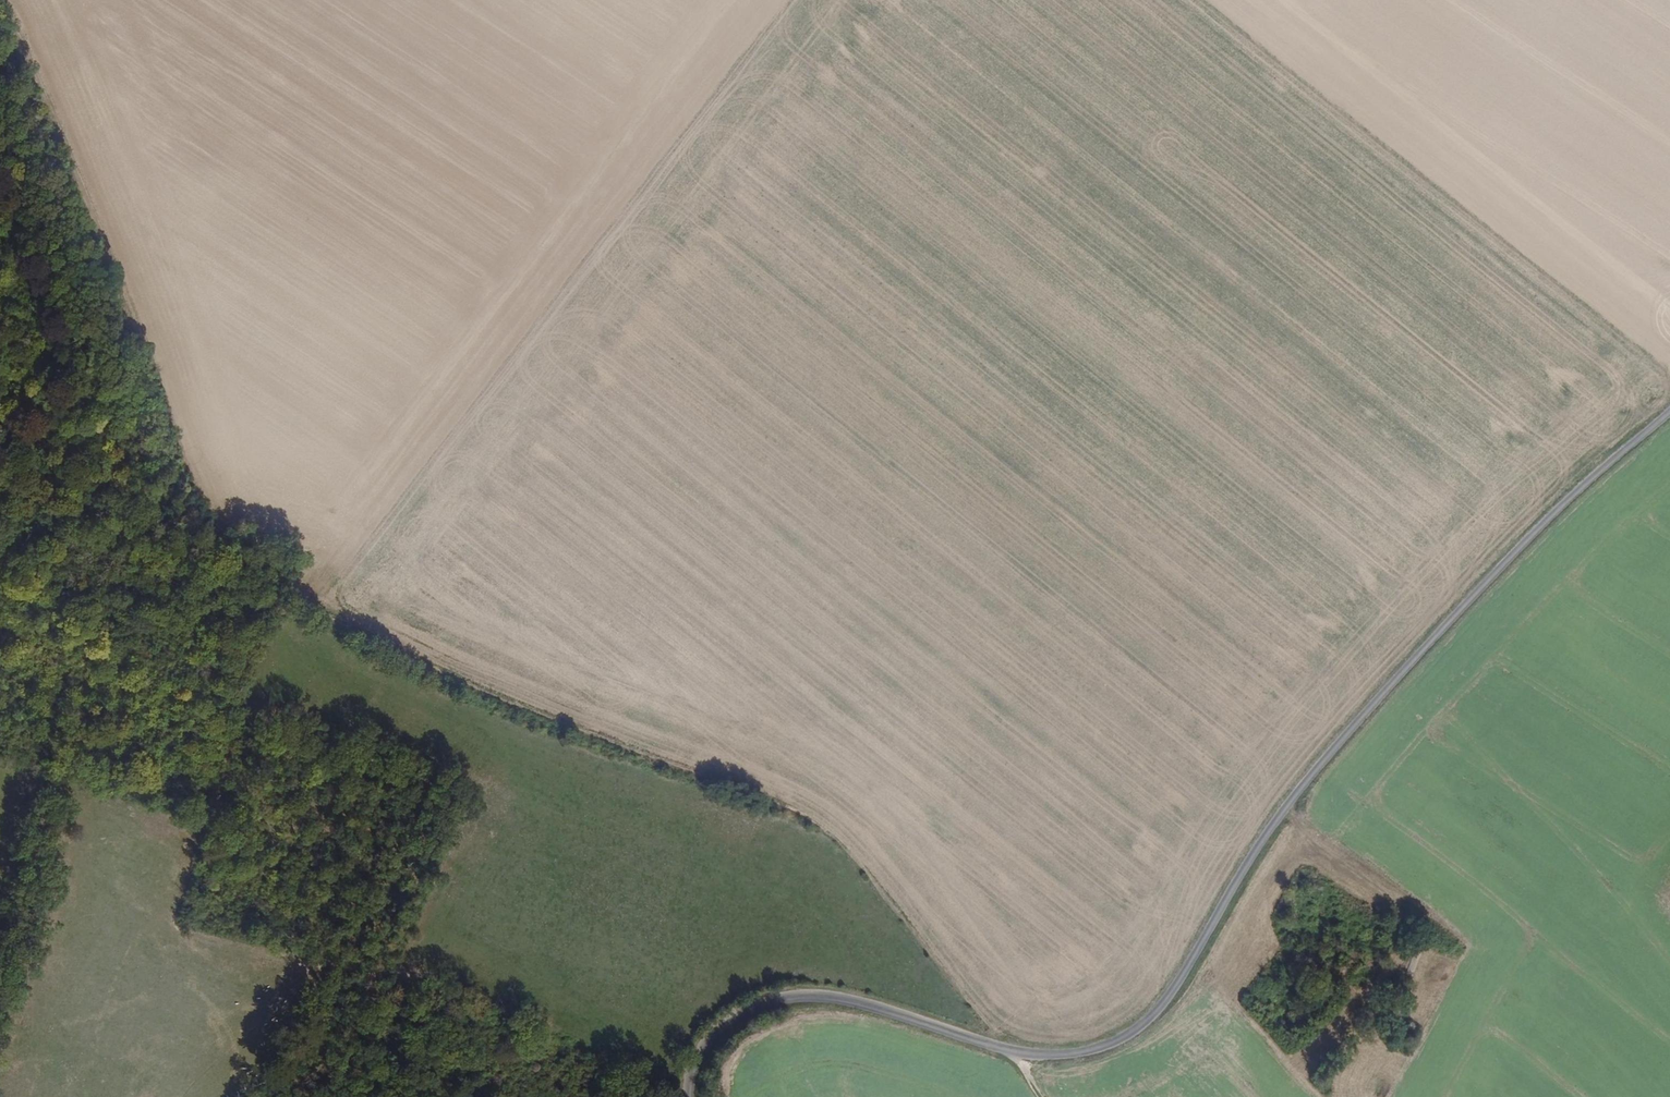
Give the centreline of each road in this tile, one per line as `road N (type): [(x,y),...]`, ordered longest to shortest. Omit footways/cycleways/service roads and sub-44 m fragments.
road 1 (unclassified): [(690,1096),(693,1072),(737,1021),(794,999),(859,1004),(1022,1053),(1093,1051),(1147,1025),(1172,999),(1270,829),(1339,741),(1528,540),(1669,411)]
road 2 (track): [(85,191),(0,20)]

